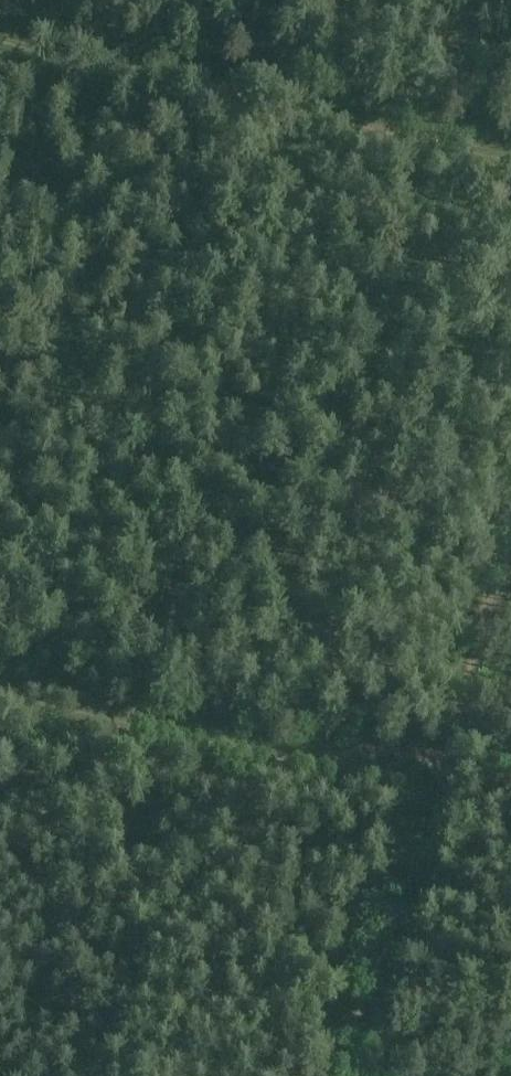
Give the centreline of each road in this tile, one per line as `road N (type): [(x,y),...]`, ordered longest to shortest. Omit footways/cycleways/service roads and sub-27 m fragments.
road 1 (track): [(510,531),(344,1075)]
road 2 (track): [(0,40),(510,158)]
road 3 (track): [(0,695),(434,782)]

